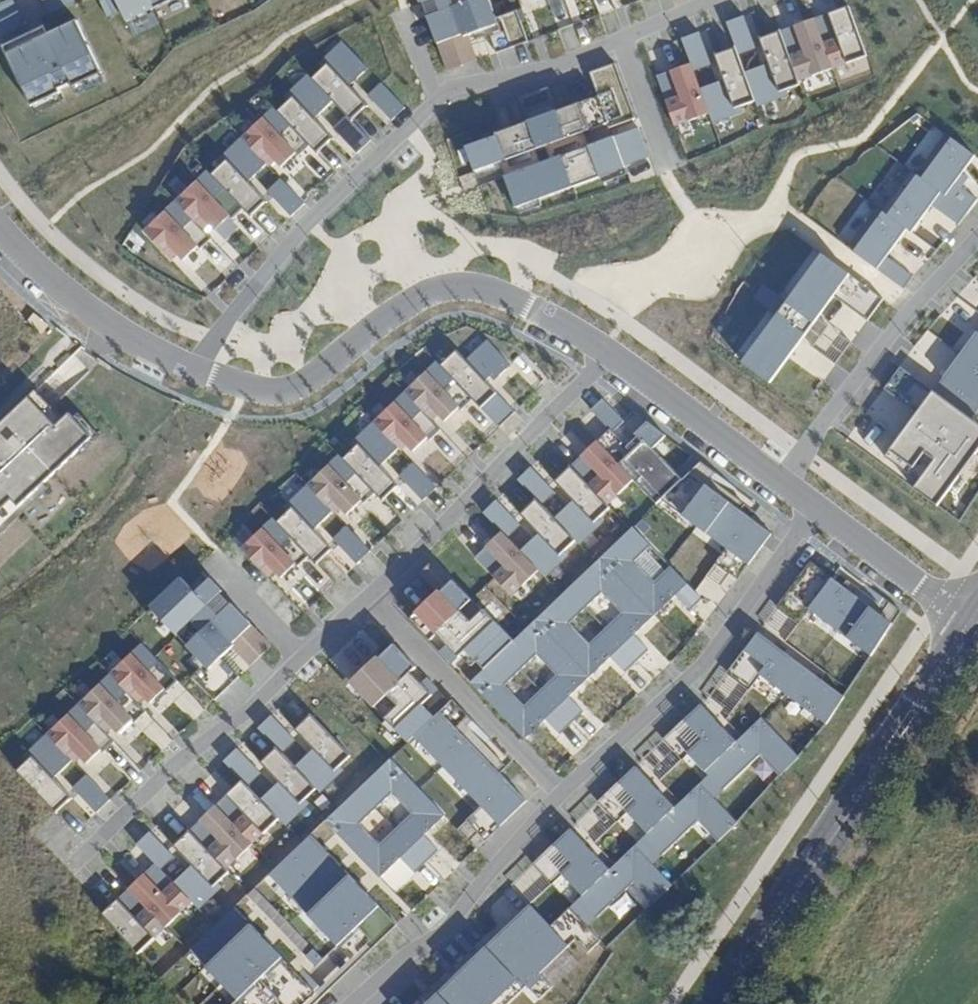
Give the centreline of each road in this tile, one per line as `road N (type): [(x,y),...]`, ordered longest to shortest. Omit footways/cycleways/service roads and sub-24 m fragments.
road 1 (residential): [(623,40),(506,82),(444,95),(310,220),(226,323),(198,372)]
road 2 (secondary): [(964,614),(705,1003)]
road 3 (secondary): [(732,1003),(977,636)]
road 4 (residential): [(565,793),(697,670),(818,508)]
road 5 (residential): [(366,599),(611,354)]
road 6 (residential): [(522,301),(483,287),(439,287),(289,388),(244,389),(213,377)]
road 7 (residential): [(977,239),(872,356),(781,481)]
road 8 (residential): [(78,860),(174,766),(303,657)]
road 9 (residential): [(356,1003),(444,934),(565,793)]
road 10 (residential): [(366,599),(565,793)]
road 11 (residential): [(198,372),(102,322),(0,231)]
road 12 (residential): [(781,481),(611,354)]
road 13 (residential): [(964,614),(818,508)]
road 14 (residential): [(623,40),(668,165)]
road 15 (residential): [(303,657),(216,562)]

